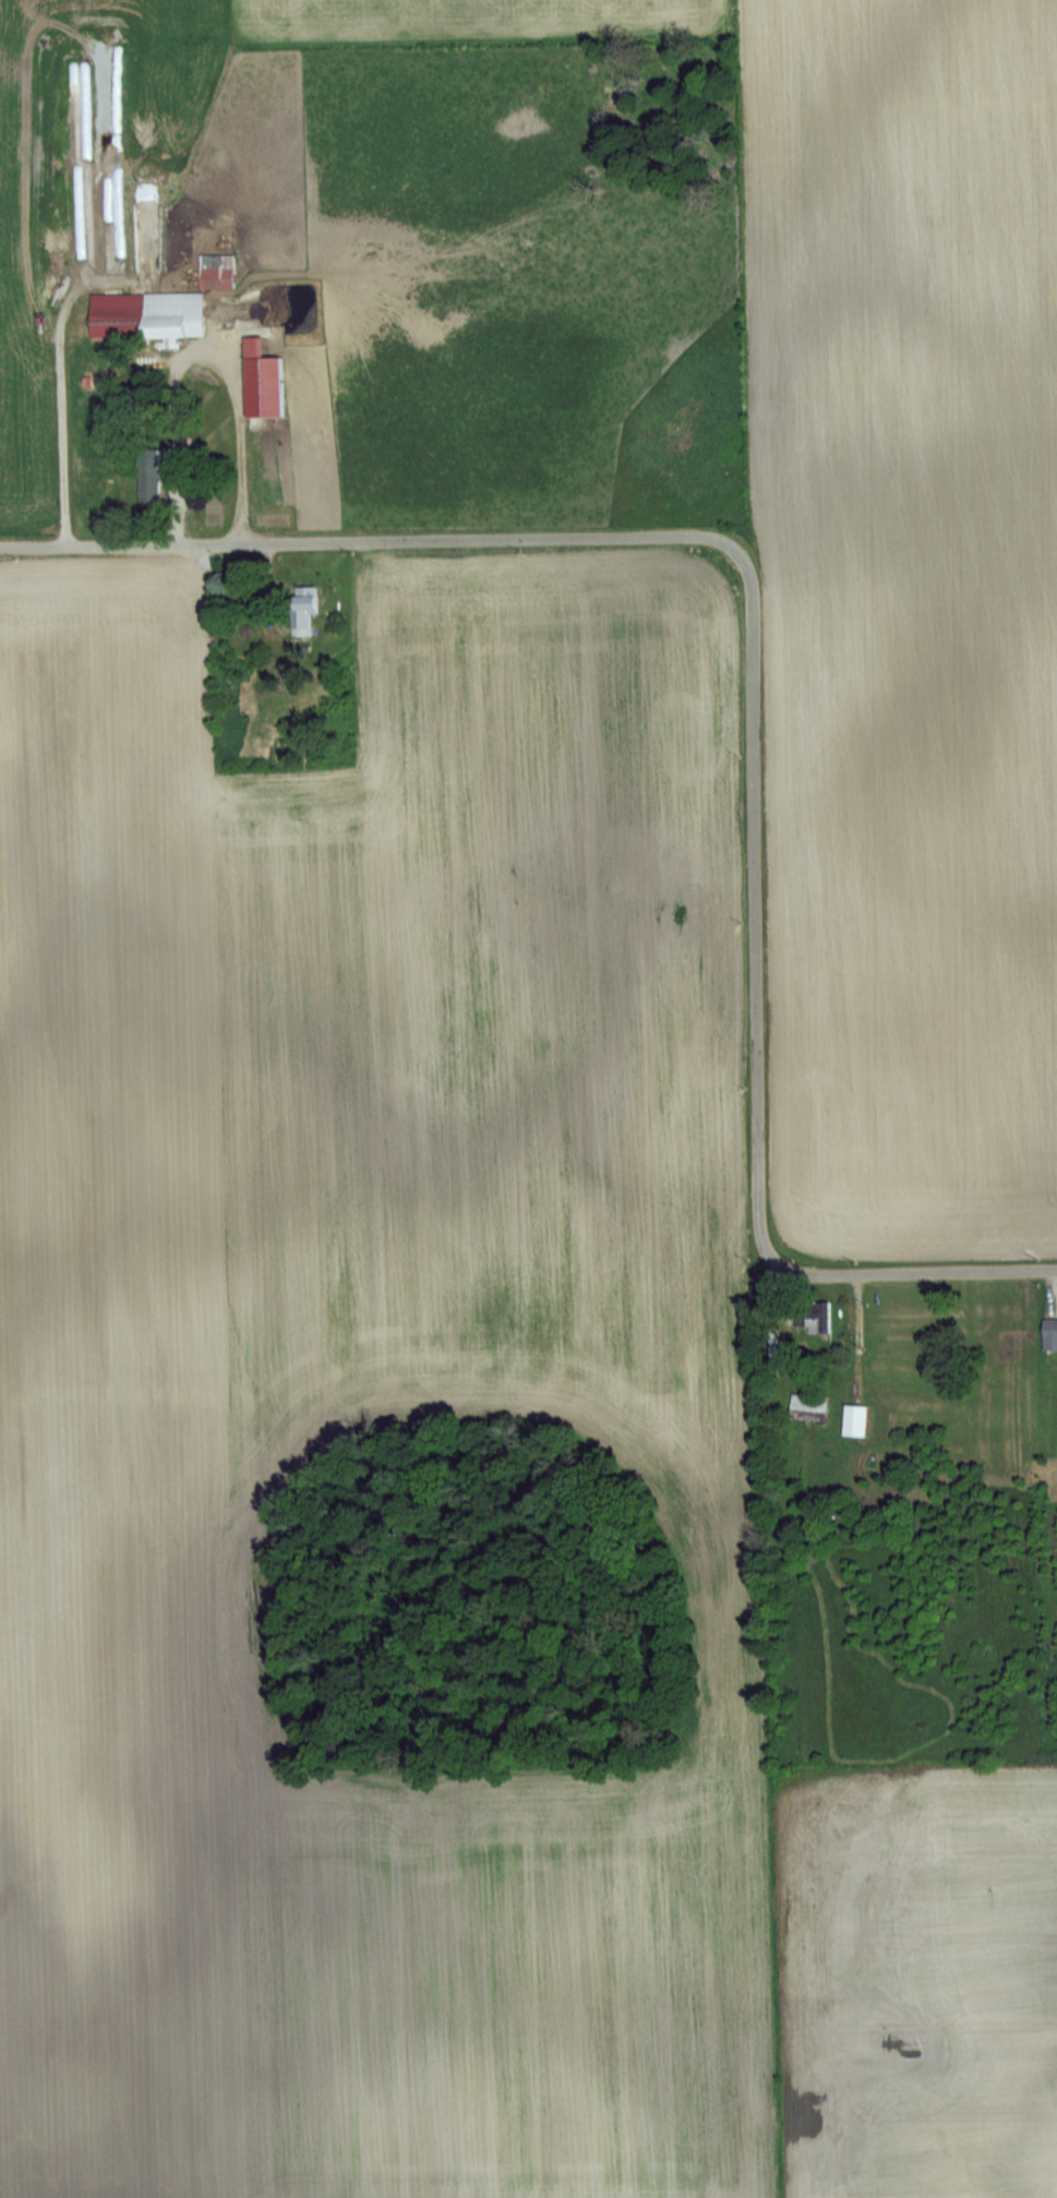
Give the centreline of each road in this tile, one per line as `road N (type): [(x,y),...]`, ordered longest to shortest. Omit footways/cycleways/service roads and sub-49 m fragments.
road 1 (residential): [(1056,1269),(807,1274),(784,1266),(769,1249),(760,1201),(753,592),(734,550),(676,536),(0,548)]

